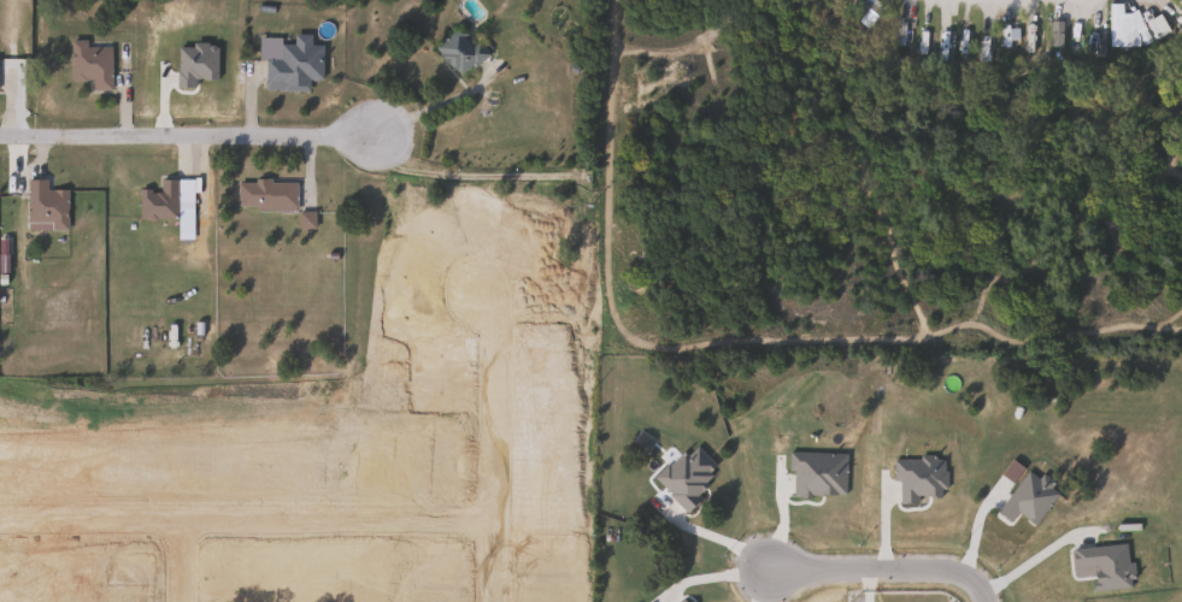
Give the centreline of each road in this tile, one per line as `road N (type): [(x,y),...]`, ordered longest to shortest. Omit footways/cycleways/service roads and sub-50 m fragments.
road 1 (residential): [(0,136),(375,132)]
road 2 (residential): [(980,601),(955,572),(755,567)]

